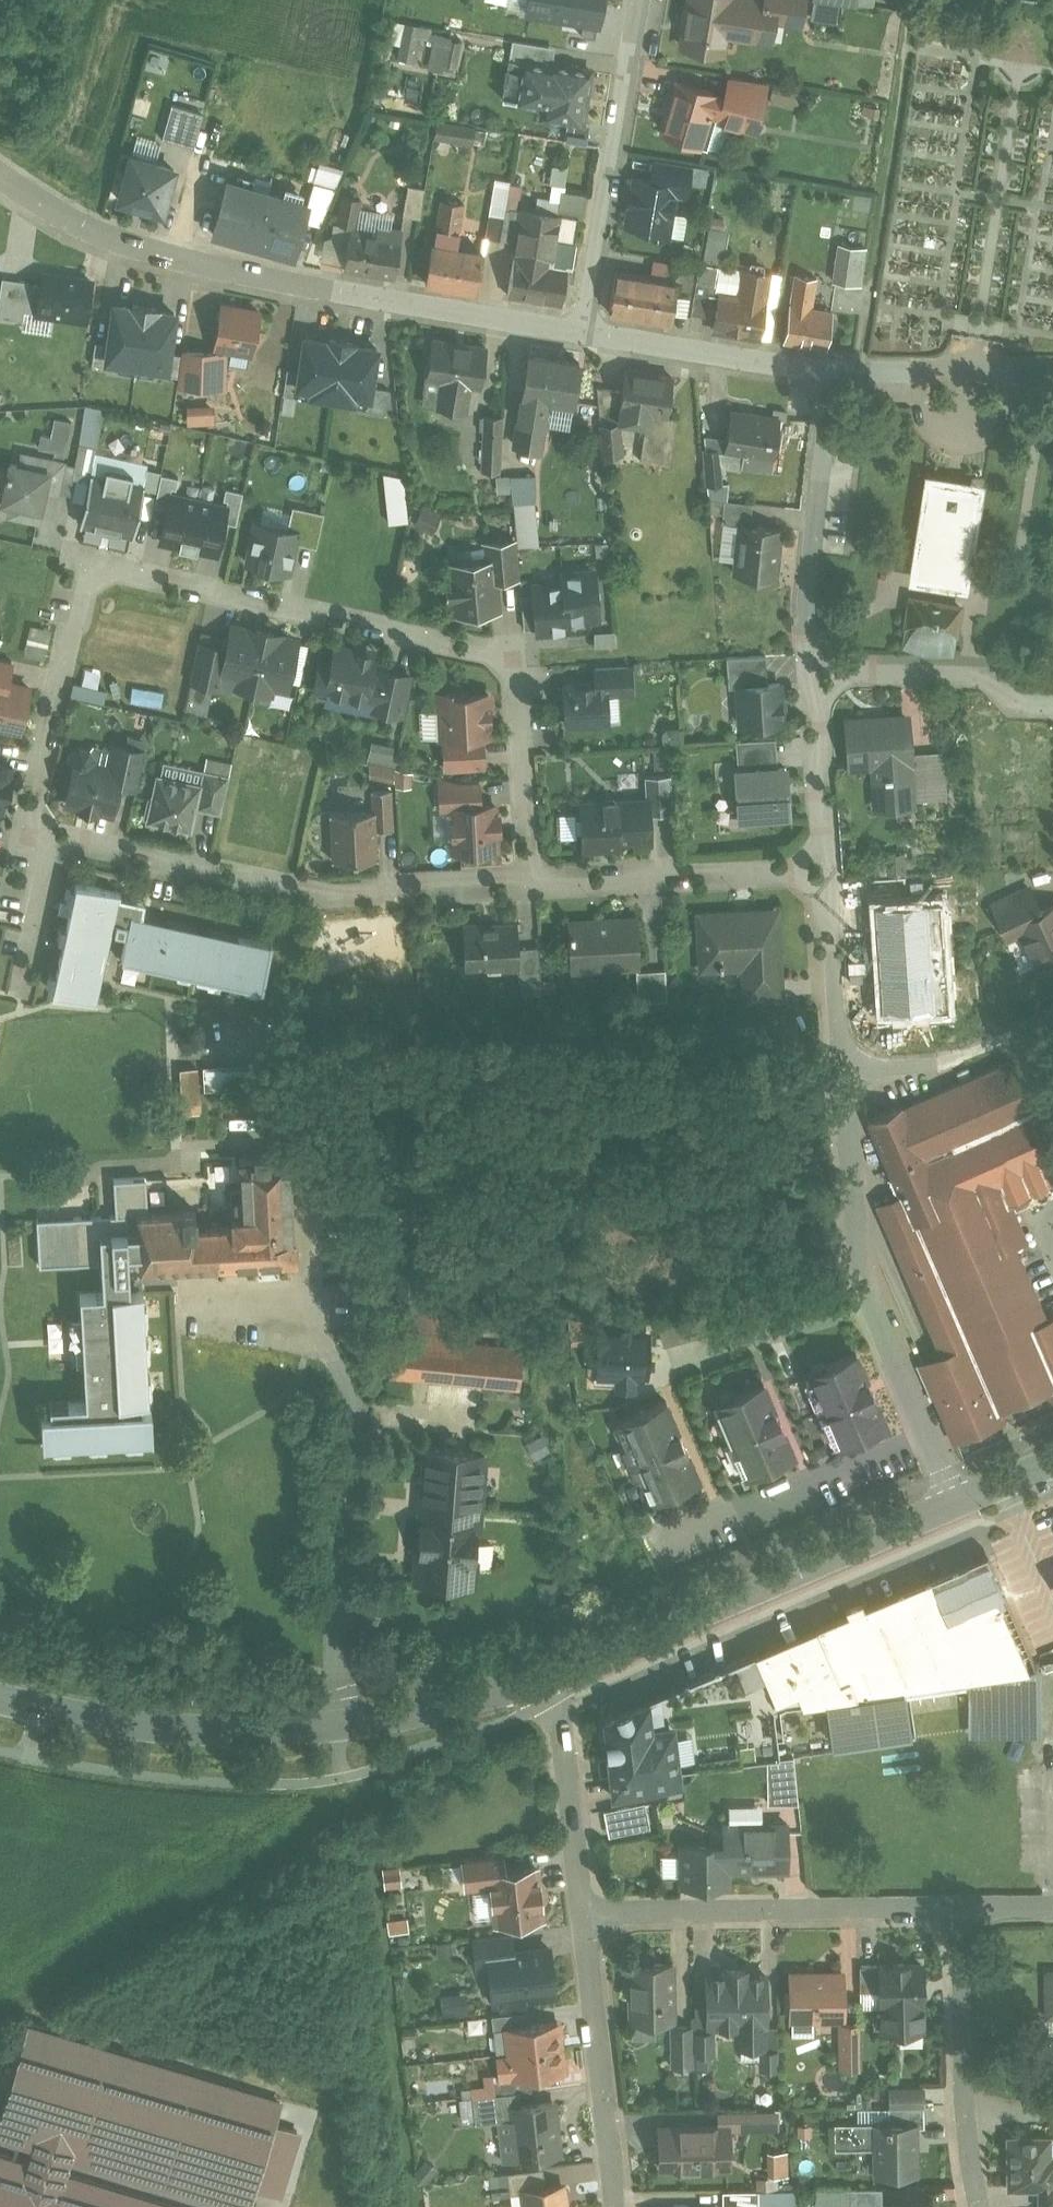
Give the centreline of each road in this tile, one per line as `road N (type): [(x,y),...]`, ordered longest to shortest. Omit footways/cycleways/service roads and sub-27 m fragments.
road 1 (residential): [(56,840),(27,835),(86,567),(511,664),(527,882)]
road 2 (residential): [(824,869),(857,1253),(952,1506)]
road 3 (residential): [(0,178),(70,222),(168,257),(584,334)]
road 4 (tertiary): [(0,1699),(179,1730),(291,1731),(428,1712),(551,1680)]
road 5 (residential): [(527,882),(327,899),(56,840)]
road 6 (tertiary): [(551,1680),(952,1506)]
road 7 (residential): [(582,1918),(964,1910)]
road 8 (residential): [(584,334),(640,0)]
road 9 (residential): [(834,372),(807,602),(811,677)]
road 10 (residential): [(824,869),(527,882)]
road 11 (residential): [(582,1918),(614,2206)]
road 12 (residential): [(584,334),(834,372)]
road 13 (residential): [(1052,706),(1017,703),(972,680),(811,677)]
road 14 (residential): [(551,1680),(582,1918)]
road 15 (residential): [(834,372),(1052,373)]
road 16 (residential): [(966,2115),(964,1910)]
road 17 (residential): [(811,677),(824,869)]
road 18 (residential): [(56,840),(27,978)]

